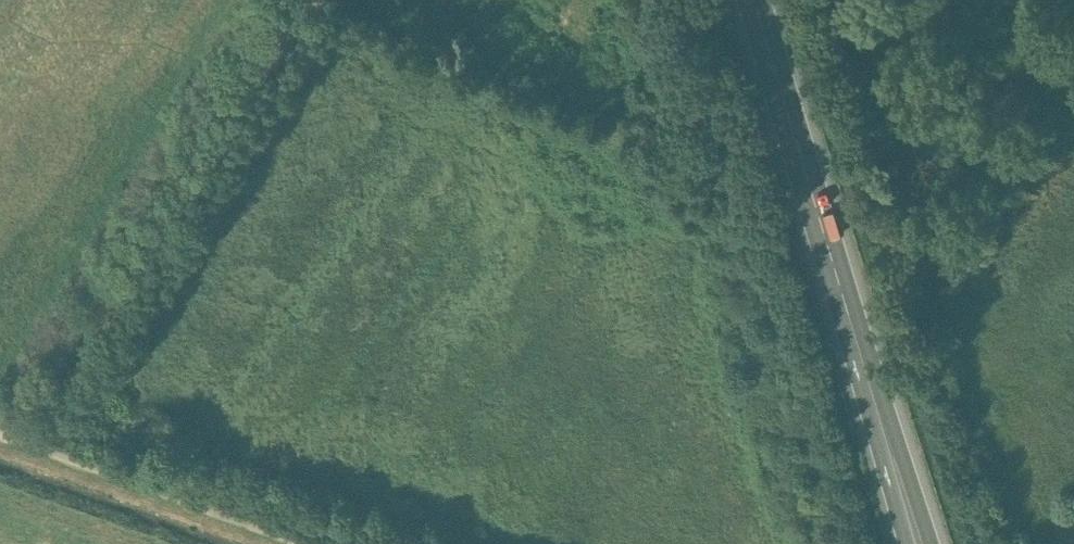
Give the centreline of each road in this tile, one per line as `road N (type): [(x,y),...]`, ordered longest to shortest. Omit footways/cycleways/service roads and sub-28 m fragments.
road 1 (primary): [(920,543),(756,0)]
road 2 (track): [(306,543),(0,432)]

